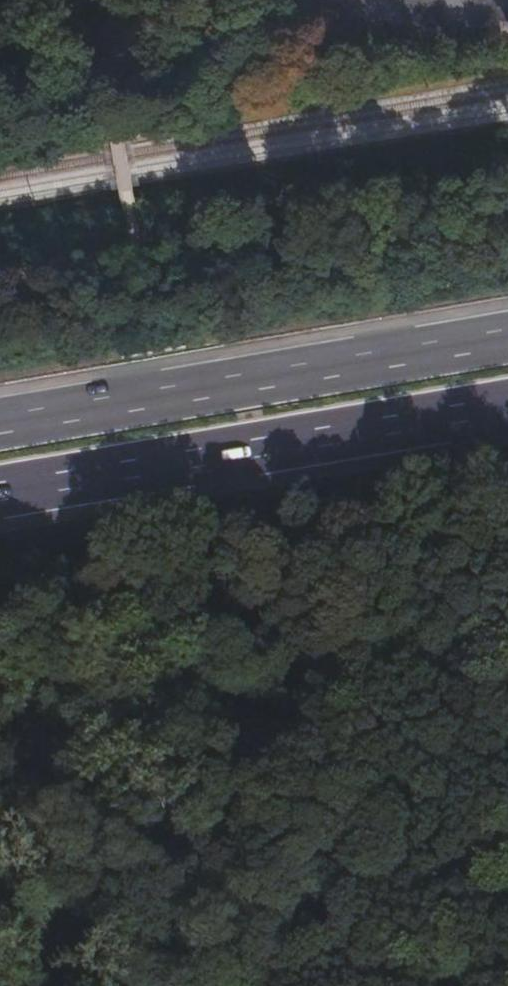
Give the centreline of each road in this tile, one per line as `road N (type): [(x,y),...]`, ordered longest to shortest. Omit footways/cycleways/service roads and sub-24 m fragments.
road 1 (motorway): [(0,490),(507,403)]
road 2 (motorway): [(507,335),(0,422)]
road 3 (track): [(353,692),(0,753)]
road 4 (track): [(392,985),(356,806),(353,692)]
road 5 (track): [(507,665),(353,692)]

